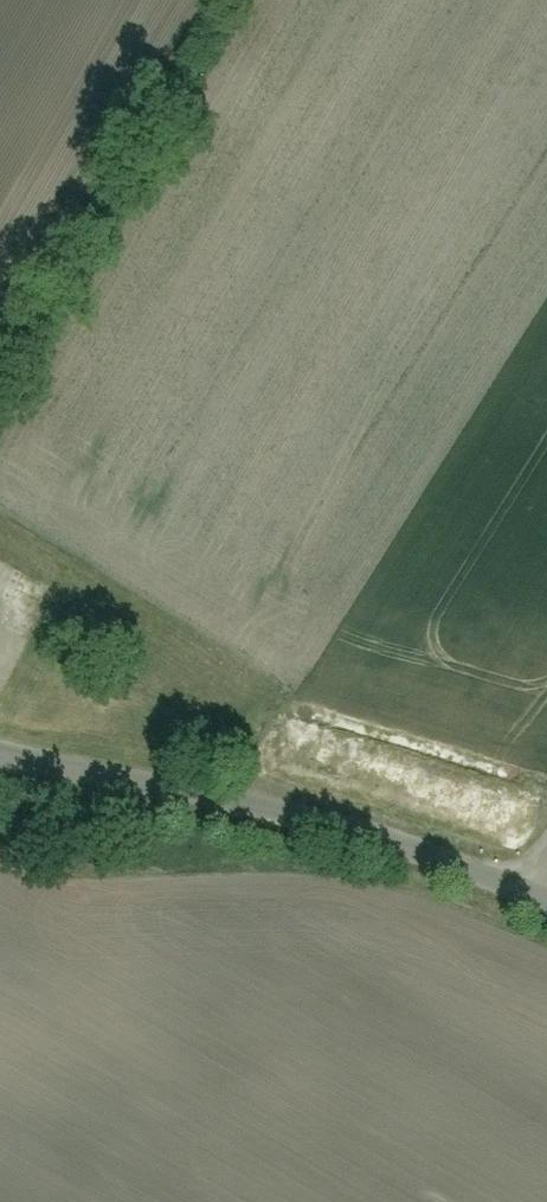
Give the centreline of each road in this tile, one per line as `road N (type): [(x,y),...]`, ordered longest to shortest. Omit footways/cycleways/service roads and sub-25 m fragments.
road 1 (residential): [(0,756),(235,803),(546,900)]

